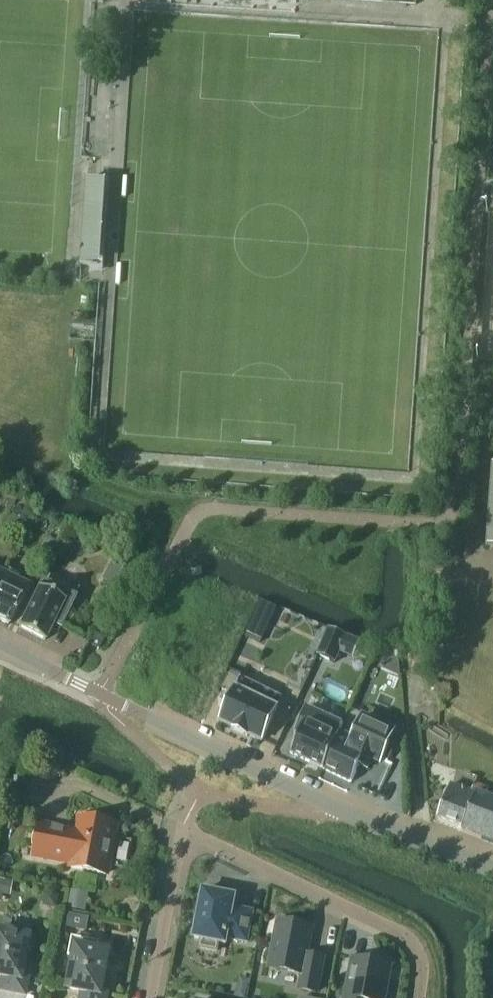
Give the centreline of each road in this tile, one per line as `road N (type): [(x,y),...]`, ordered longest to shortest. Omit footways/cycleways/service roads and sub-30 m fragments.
road 1 (unclassified): [(492,868),(328,807),(0,644)]
road 2 (residential): [(417,997),(421,959),(400,931),(182,832),(148,997)]

